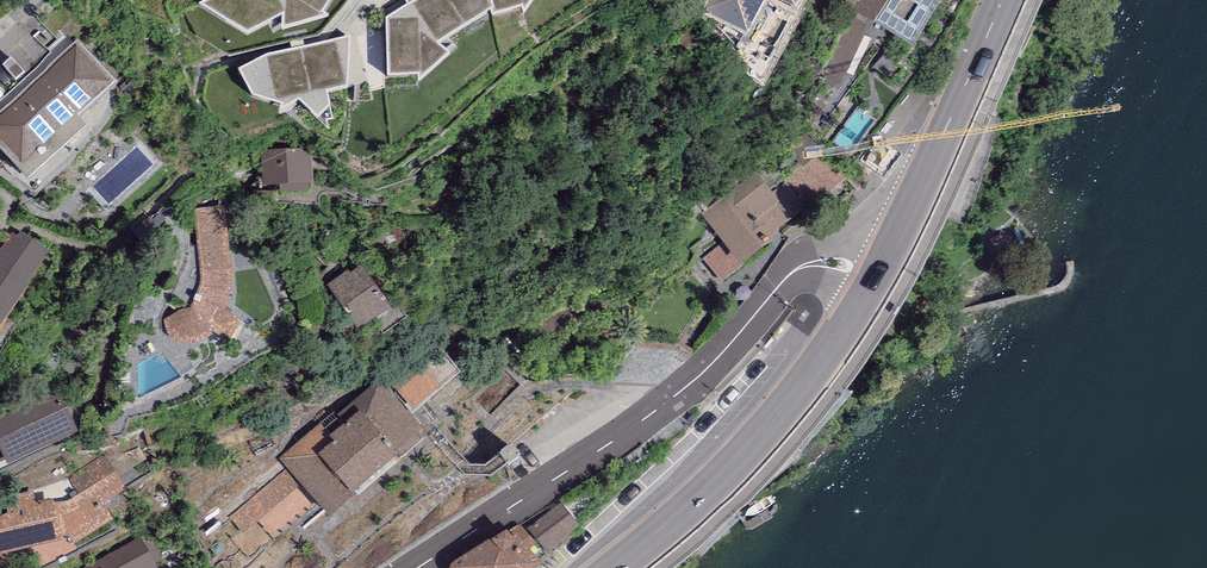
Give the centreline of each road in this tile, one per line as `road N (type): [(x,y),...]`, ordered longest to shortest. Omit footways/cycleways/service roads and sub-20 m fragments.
road 1 (residential): [(875,272),(826,264),(787,274),(701,373),(417,567)]
road 2 (primary): [(608,567),(754,447),(875,272)]
road 3 (primary): [(875,272),(1001,0)]

